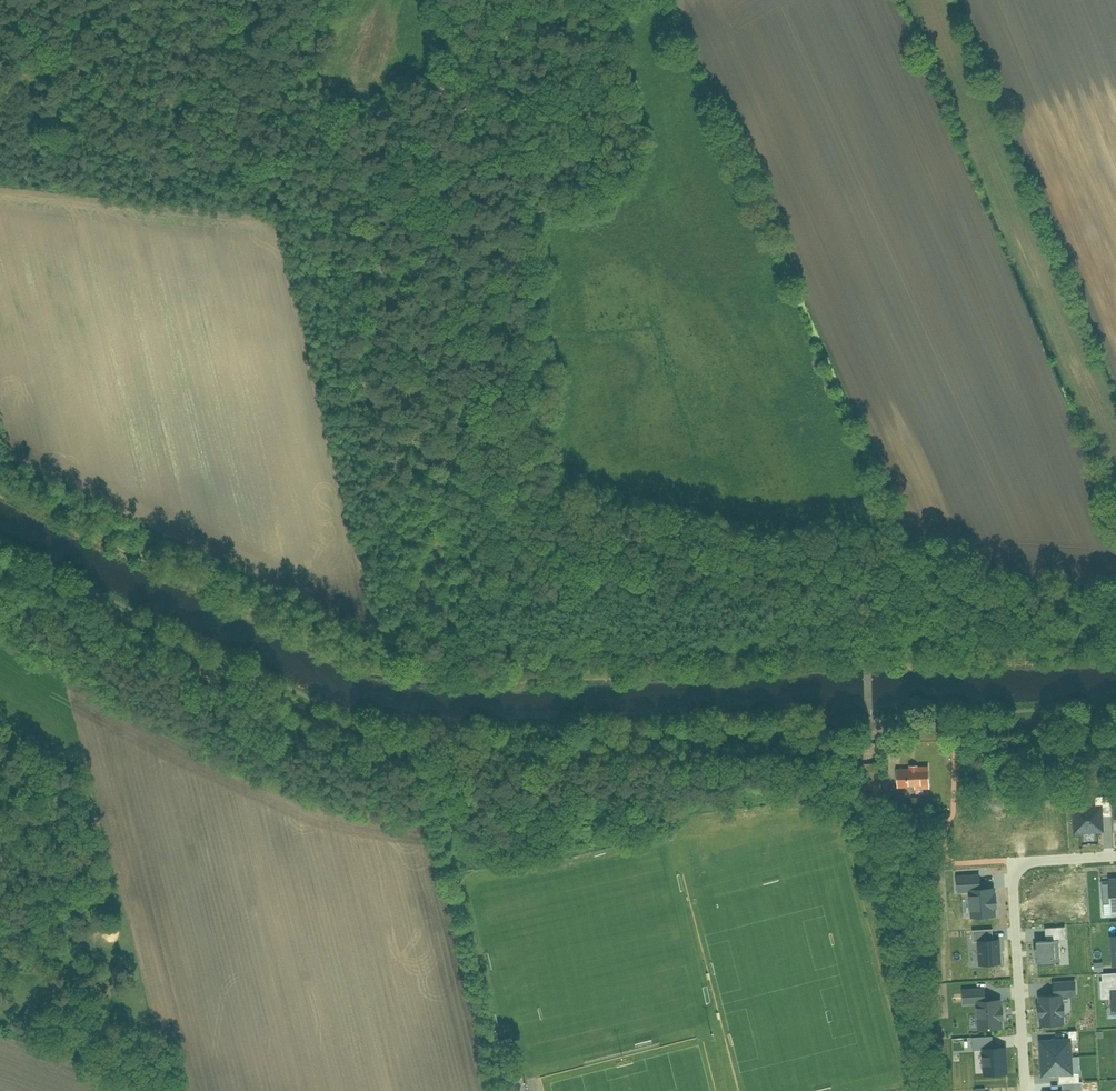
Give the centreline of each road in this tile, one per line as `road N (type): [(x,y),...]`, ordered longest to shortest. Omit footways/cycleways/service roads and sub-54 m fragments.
road 1 (track): [(0,489),(324,650),(423,680),(1115,646)]
road 2 (unclassified): [(1115,720),(401,746),(0,567)]
road 3 (residential): [(1027,1090),(1015,877),(1029,858),(1115,854)]

